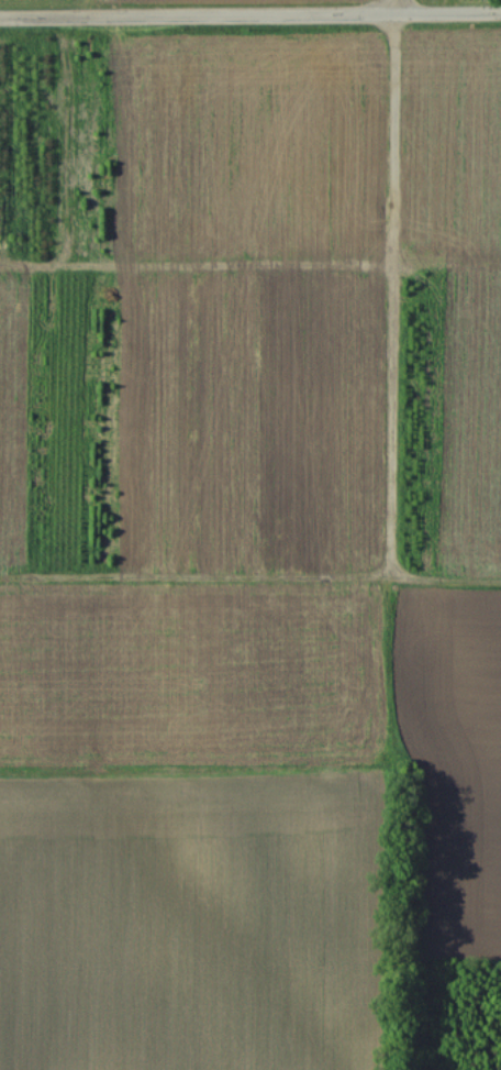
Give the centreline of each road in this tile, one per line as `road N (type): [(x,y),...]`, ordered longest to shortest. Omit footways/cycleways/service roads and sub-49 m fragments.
road 1 (residential): [(500,13),(0,16)]

